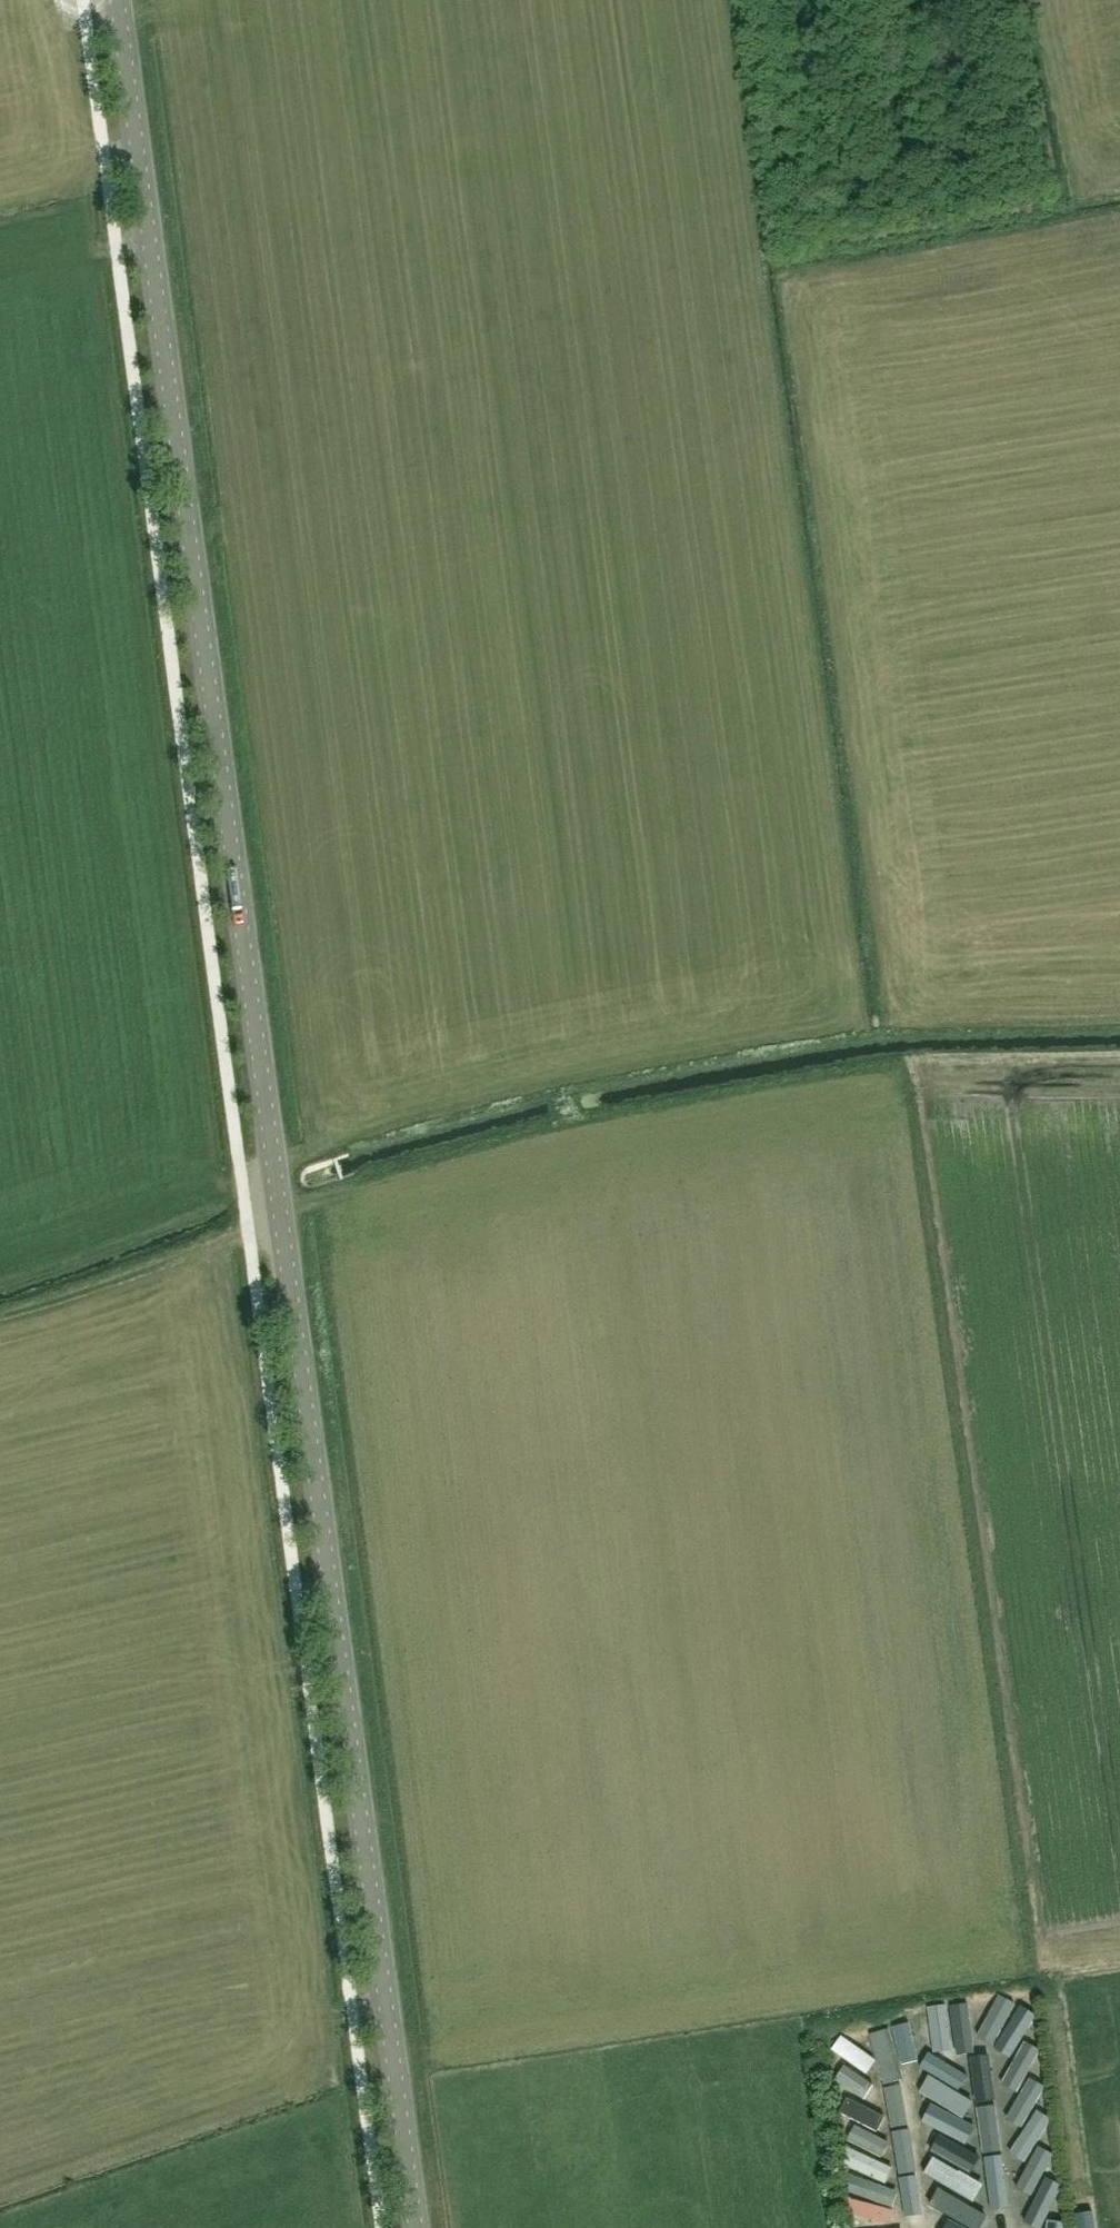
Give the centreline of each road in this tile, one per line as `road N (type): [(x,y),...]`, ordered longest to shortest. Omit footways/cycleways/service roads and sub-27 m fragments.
road 1 (tertiary): [(415,2227),(117,0)]

